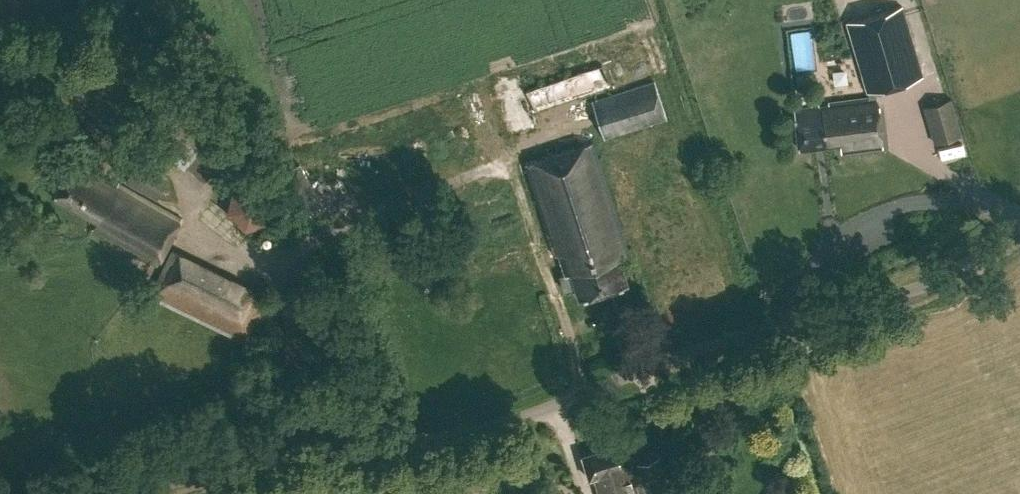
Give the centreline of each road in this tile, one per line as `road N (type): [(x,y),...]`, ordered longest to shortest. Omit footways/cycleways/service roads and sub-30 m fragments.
road 1 (unclassified): [(140,493),(329,440),(484,430),(711,346),(927,286),(1019,224)]

